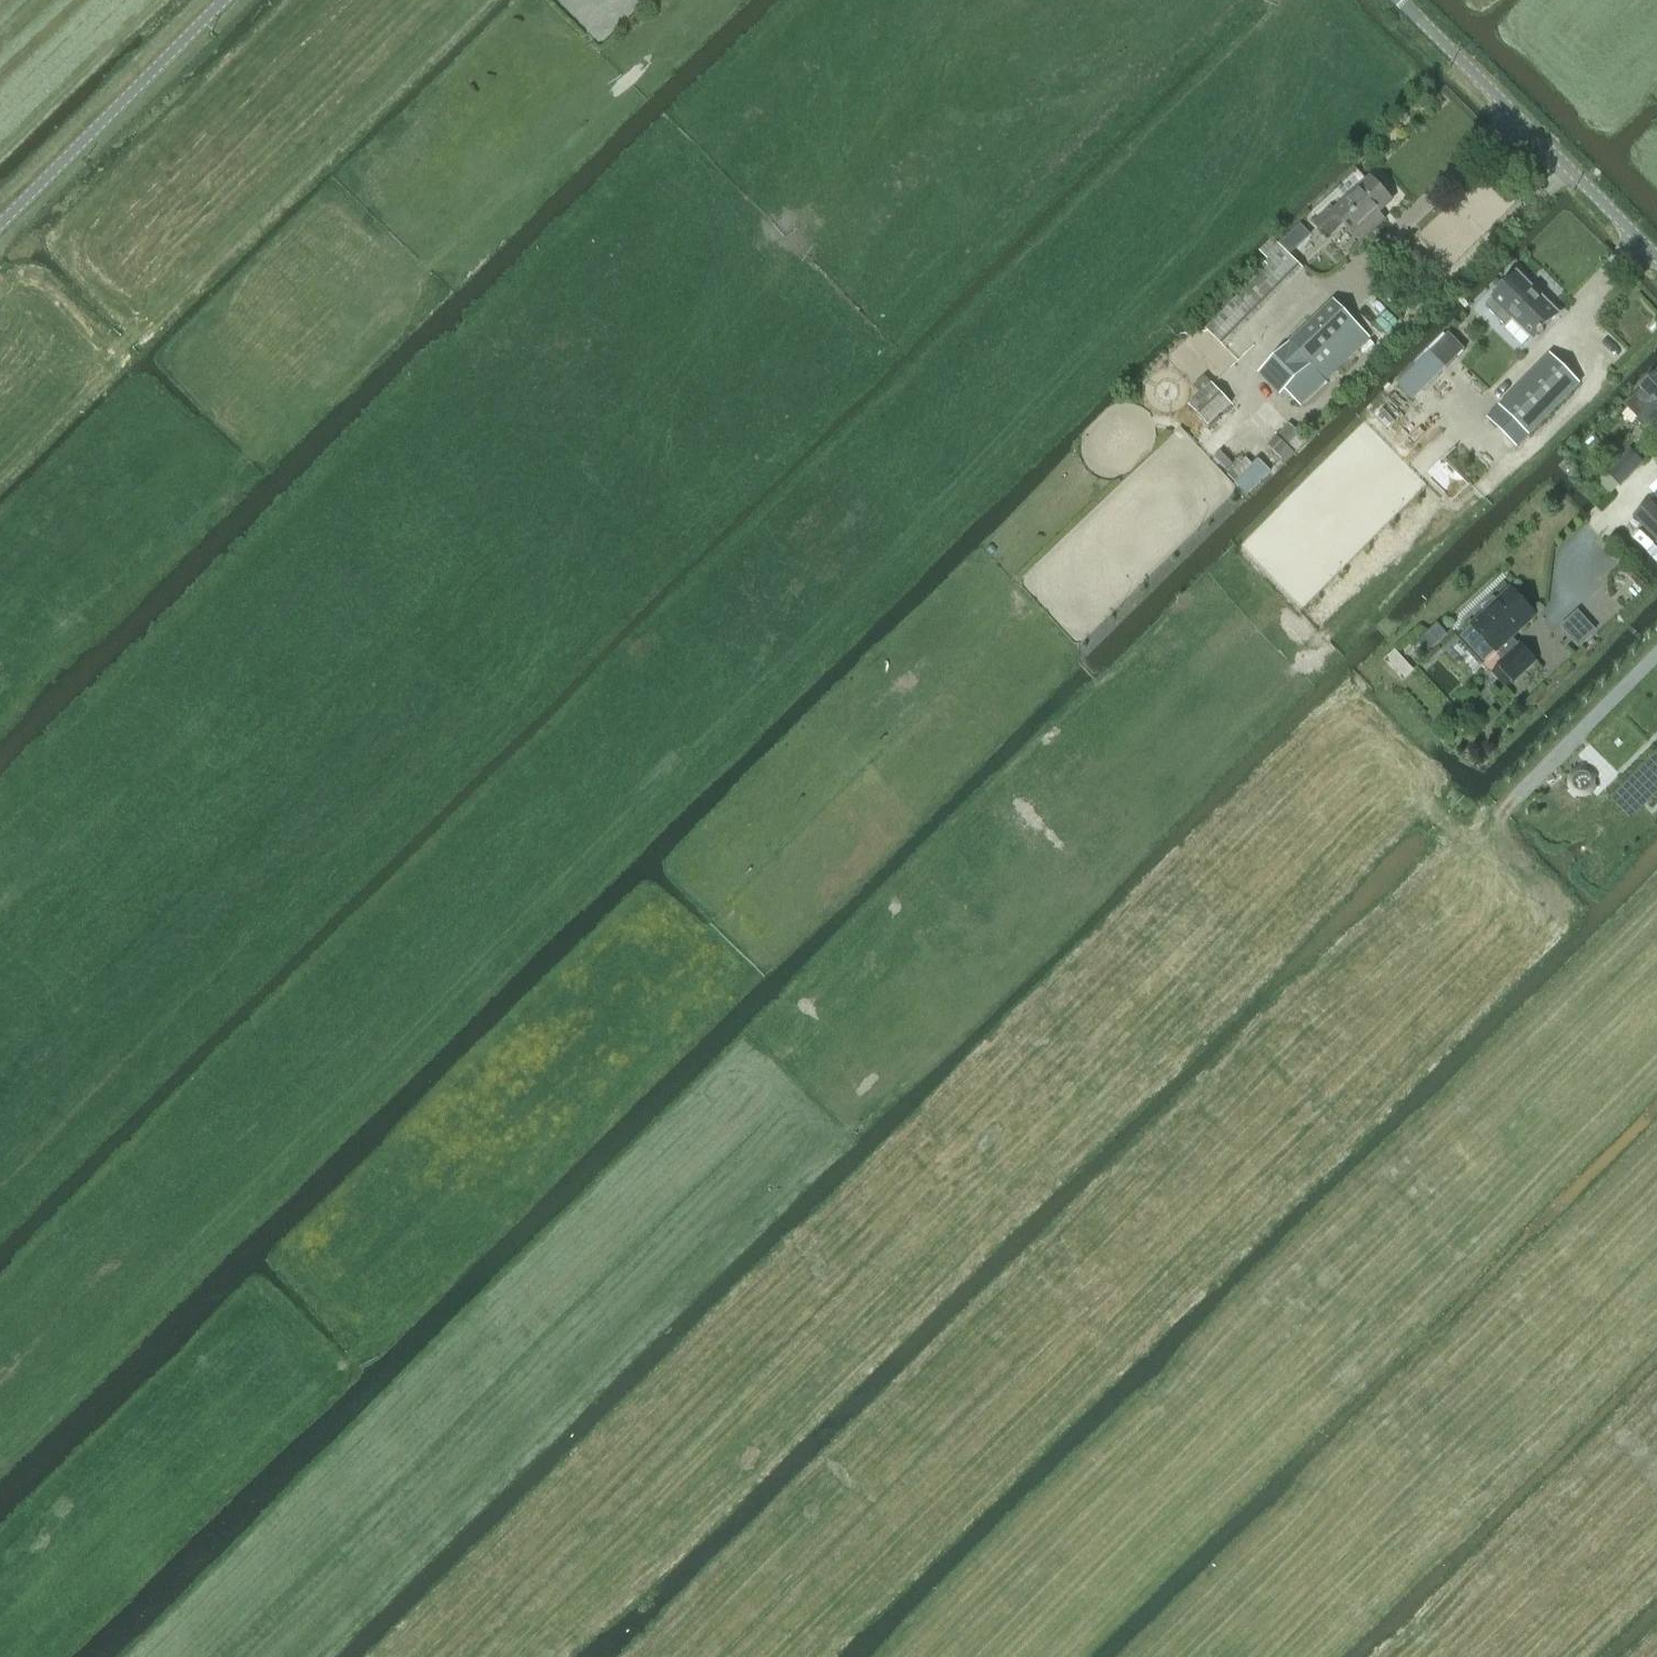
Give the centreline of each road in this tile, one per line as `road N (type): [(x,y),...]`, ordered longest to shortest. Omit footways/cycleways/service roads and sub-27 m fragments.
road 1 (unclassified): [(1656,257),(1401,0)]
road 2 (unclassified): [(0,224),(223,0)]

